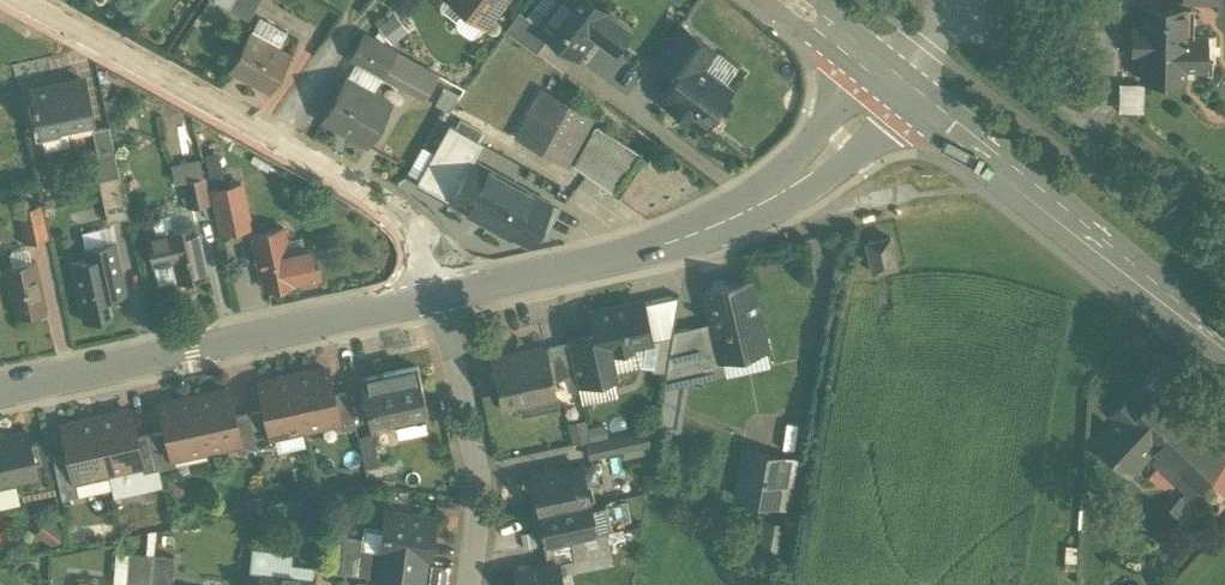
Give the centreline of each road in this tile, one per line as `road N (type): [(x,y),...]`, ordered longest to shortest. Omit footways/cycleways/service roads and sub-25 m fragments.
road 1 (residential): [(437,295),(420,235),(393,206),(21,0)]
road 2 (tertiary): [(894,81),(844,148),(806,180),(690,241),(437,295)]
road 3 (tertiary): [(437,295),(0,388)]
road 4 (tertiary): [(1224,342),(894,81)]
road 5 (unclassified): [(894,81),(949,3),(1089,112),(1105,101),(1112,0)]
road 6 (residential): [(437,295),(477,500),(465,584)]
road 7 (tertiary): [(789,0),(894,81)]

